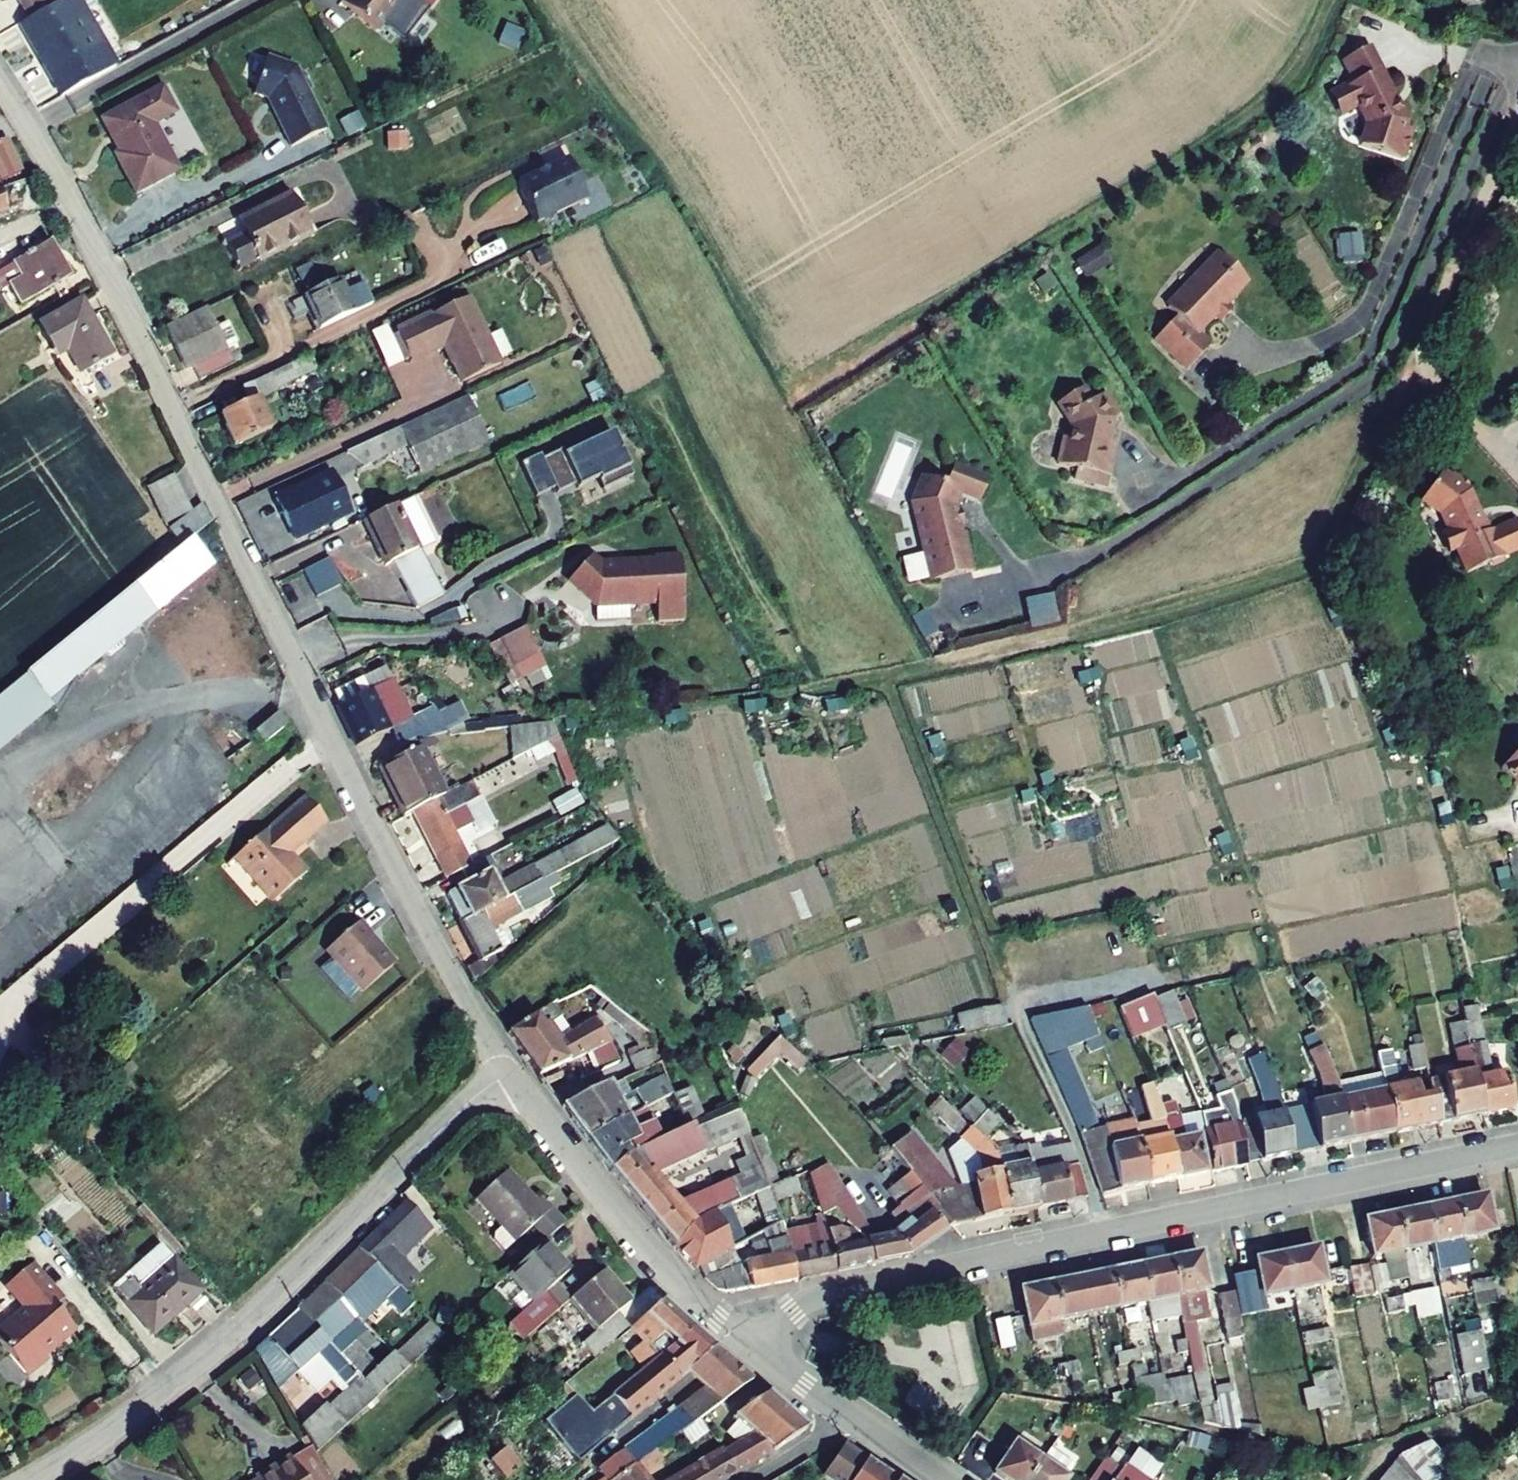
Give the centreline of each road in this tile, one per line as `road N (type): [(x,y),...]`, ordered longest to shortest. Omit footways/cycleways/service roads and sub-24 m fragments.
road 1 (track): [(1419,363),(1322,565),(882,679),(1023,1029),(1076,1136),(1106,1235)]
road 2 (residential): [(504,1068),(386,848),(101,262),(0,83)]
road 3 (tertiary): [(1517,1151),(819,1297),(753,1347)]
road 4 (unclassified): [(504,1068),(228,1337),(32,1479)]
road 5 (residential): [(1517,119),(1419,363),(1517,471)]
road 6 (residential): [(753,1347),(658,1263),(504,1068)]
road 7 (tertiary): [(945,1479),(753,1347)]

